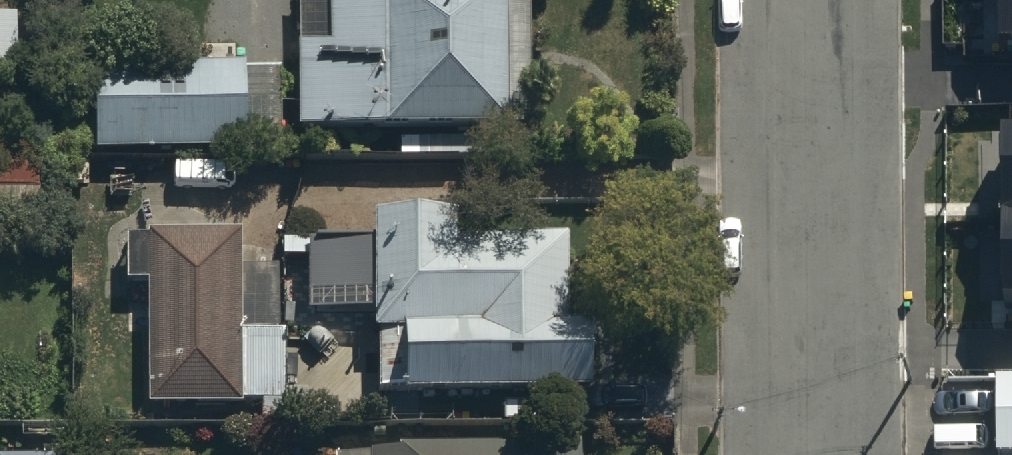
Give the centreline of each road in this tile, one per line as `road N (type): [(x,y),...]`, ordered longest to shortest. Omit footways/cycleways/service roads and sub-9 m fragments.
road 1 (residential): [(804,0),(808,454)]

